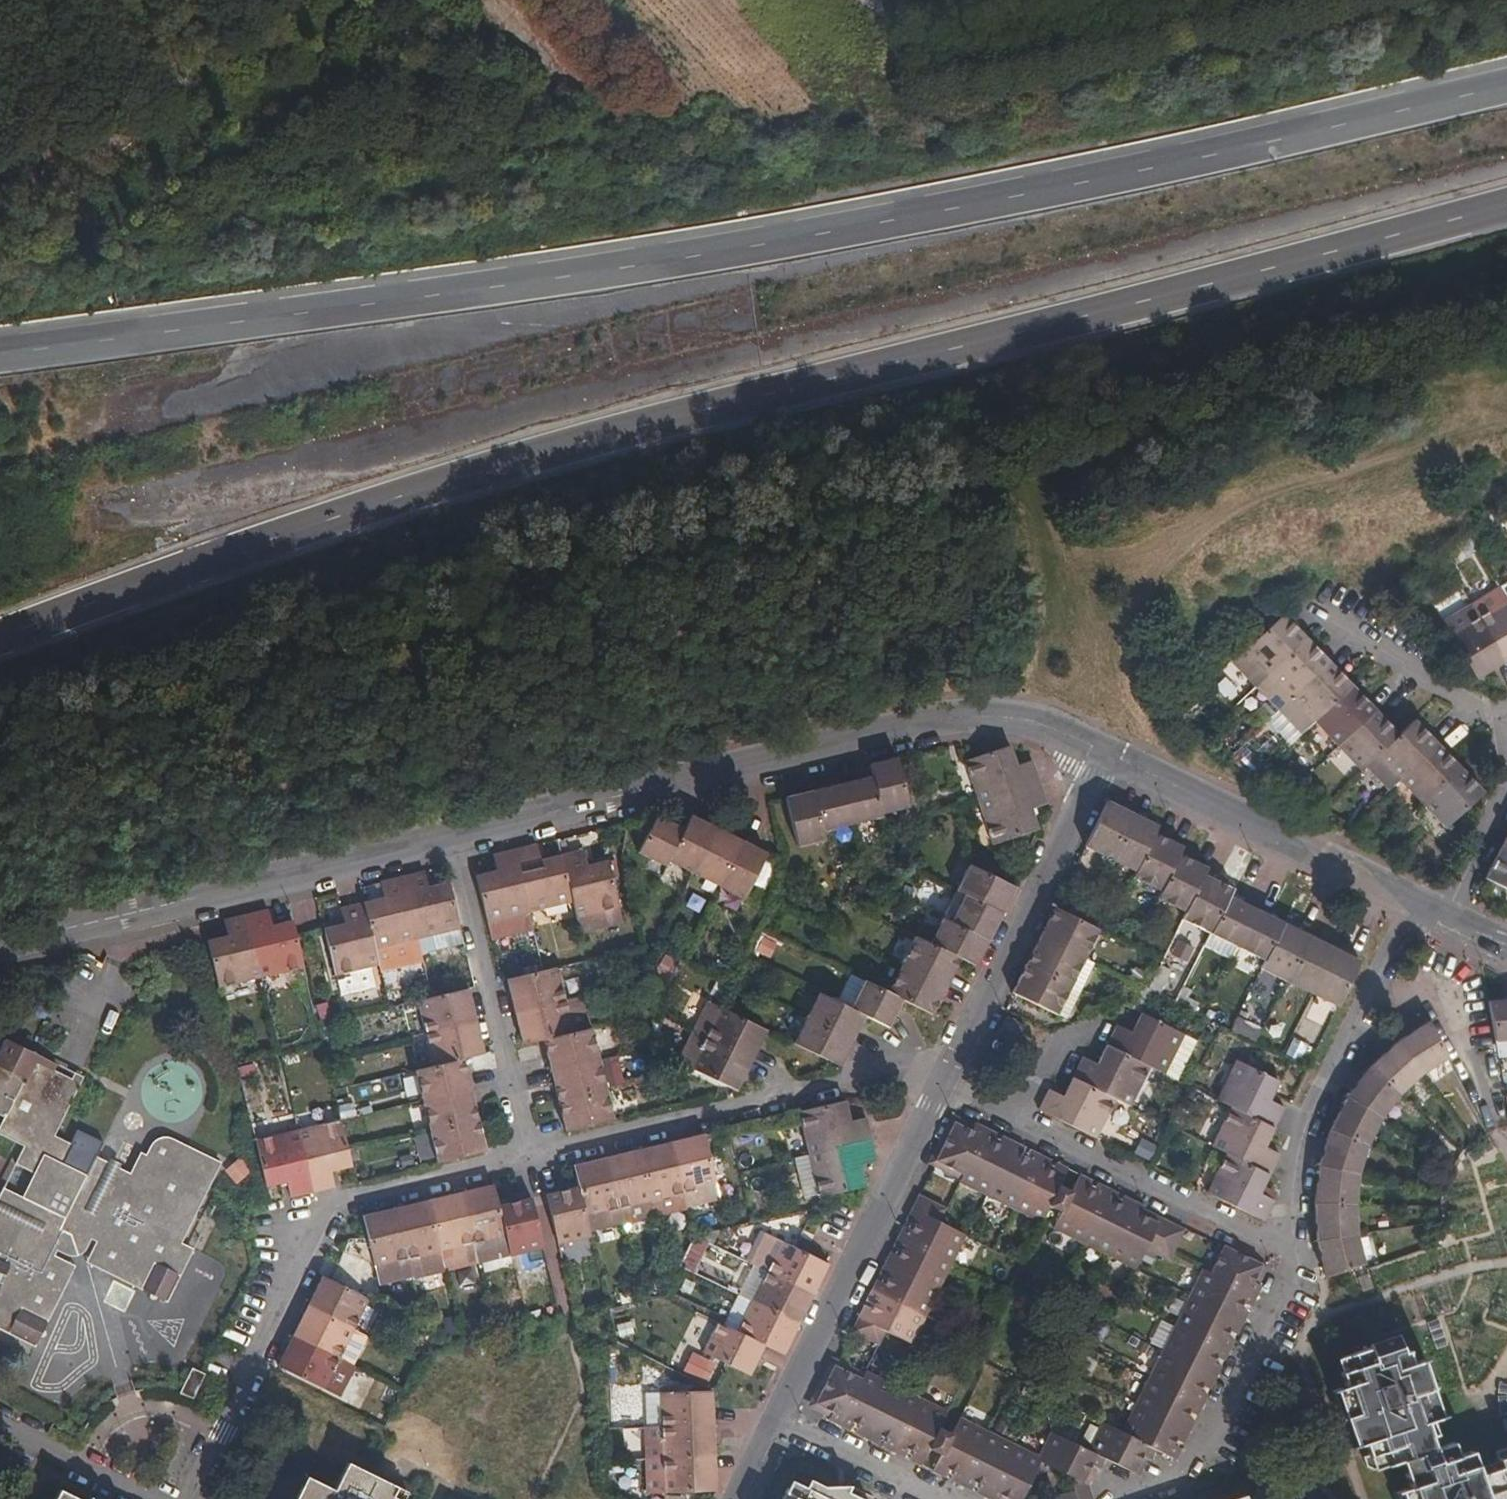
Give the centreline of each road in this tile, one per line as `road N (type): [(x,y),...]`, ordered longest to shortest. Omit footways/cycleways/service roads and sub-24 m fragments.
road 1 (trunk): [(0,637),(549,451),(1506,206)]
road 2 (trunk): [(1506,83),(964,208),(732,250),(0,356)]
road 3 (residential): [(453,834),(929,719),(1046,721),(1106,749)]
road 4 (residential): [(195,1498),(317,1222),(341,1199),(530,1158)]
road 5 (residential): [(0,946),(453,834)]
road 6 (residential): [(530,1158),(911,1065),(947,1081)]
road 7 (residential): [(947,1081),(1292,1253)]
road 8 (residential): [(775,1421),(947,1081)]
road 9 (residential): [(1292,1253),(1307,1122),(1417,900)]
road 10 (residential): [(947,1081),(1106,749)]
road 11 (residential): [(1106,749),(1417,900)]
road 12 (residential): [(453,834),(530,1158)]
road 13 (residential): [(1166,1498),(1193,1491),(1292,1253)]
road 14 (residential): [(1506,727),(1320,611)]
road 15 (residential): [(775,1421),(932,1498)]
road 16 (residential): [(1448,916),(1506,785)]
road 17 (residential): [(0,1439),(130,1498)]

